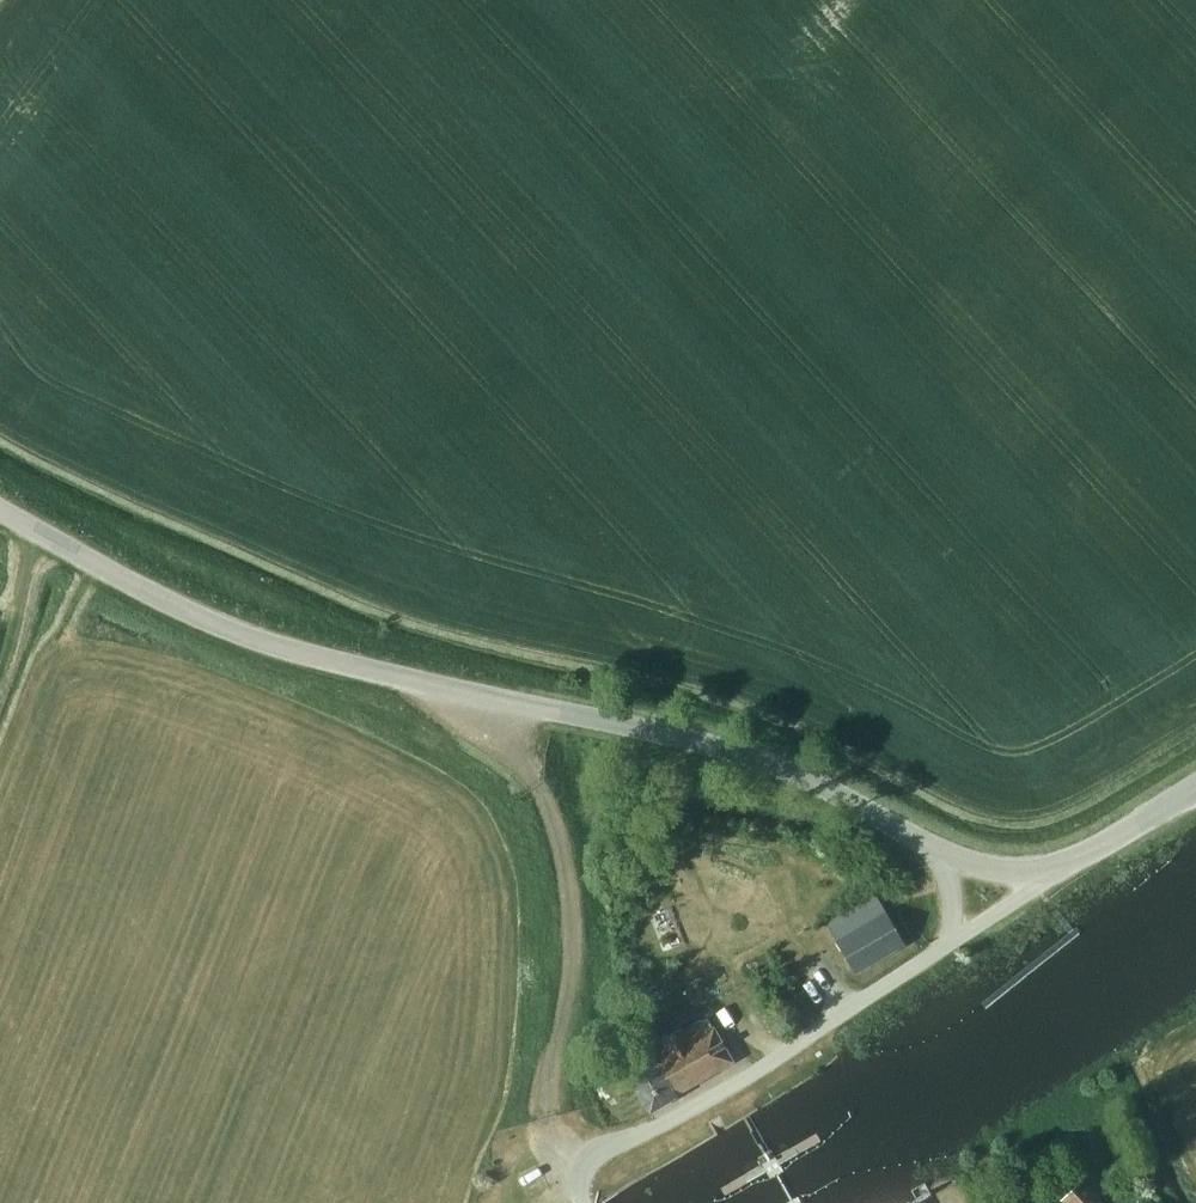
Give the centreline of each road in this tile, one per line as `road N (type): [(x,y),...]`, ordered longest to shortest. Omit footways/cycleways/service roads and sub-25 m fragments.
road 1 (tertiary): [(938,851),(833,790),(722,748),(263,641),(152,593),(0,508)]
road 2 (unclassified): [(582,1202),(581,1174),(592,1158),(701,1103),(952,942)]
road 3 (tertiary): [(1058,870),(1195,786)]
road 4 (unclassified): [(952,942),(1058,870)]
road 5 (tertiary): [(1058,870),(996,871),(938,851)]

